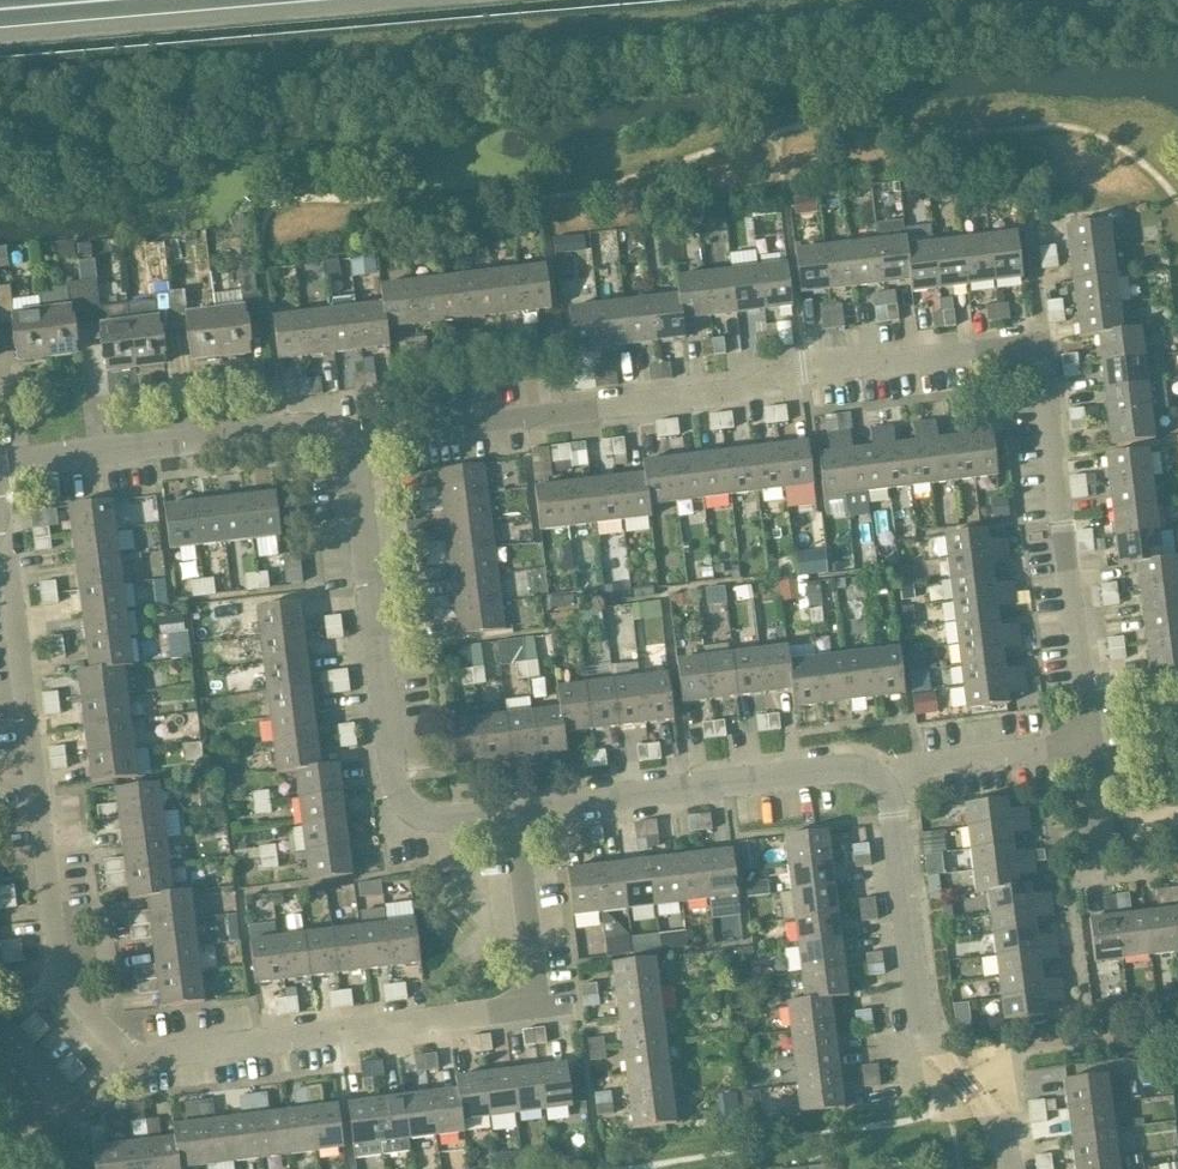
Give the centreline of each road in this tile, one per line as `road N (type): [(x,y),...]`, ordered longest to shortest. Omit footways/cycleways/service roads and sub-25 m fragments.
road 1 (residential): [(515,818),(534,971),(526,1001),(498,1014),(132,1058),(61,983),(12,602),(0,566)]
road 2 (residential): [(1039,354),(884,367),(349,449)]
road 3 (residential): [(515,818),(449,821),(420,815),(402,801),(392,775),(349,449)]
road 4 (residential): [(1008,1168),(997,1126),(917,1017),(886,789)]
road 5 (residential): [(1092,743),(1039,354)]
road 6 (residential): [(886,789),(868,773),(842,767),(515,818)]
road 7 (residential): [(0,471),(286,434)]
road 8 (residential): [(886,789),(919,766),(1092,743)]
road 9 (residential): [(1177,878),(1132,885),(1115,878),(1106,861),(1092,743)]

